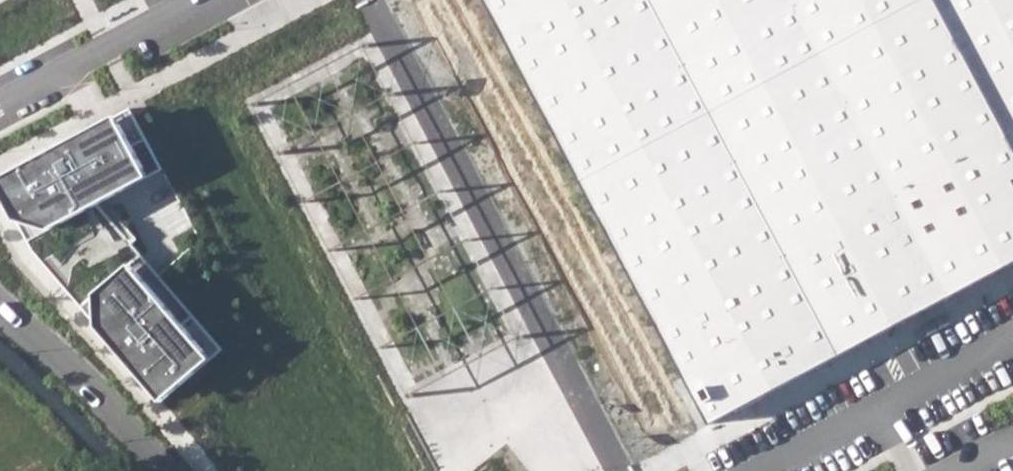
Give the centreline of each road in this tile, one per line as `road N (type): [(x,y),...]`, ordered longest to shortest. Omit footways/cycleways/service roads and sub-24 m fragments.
road 1 (residential): [(377,0),(623,470)]
road 2 (residential): [(163,470),(98,394),(0,304)]
road 3 (residential): [(0,105),(199,0)]

